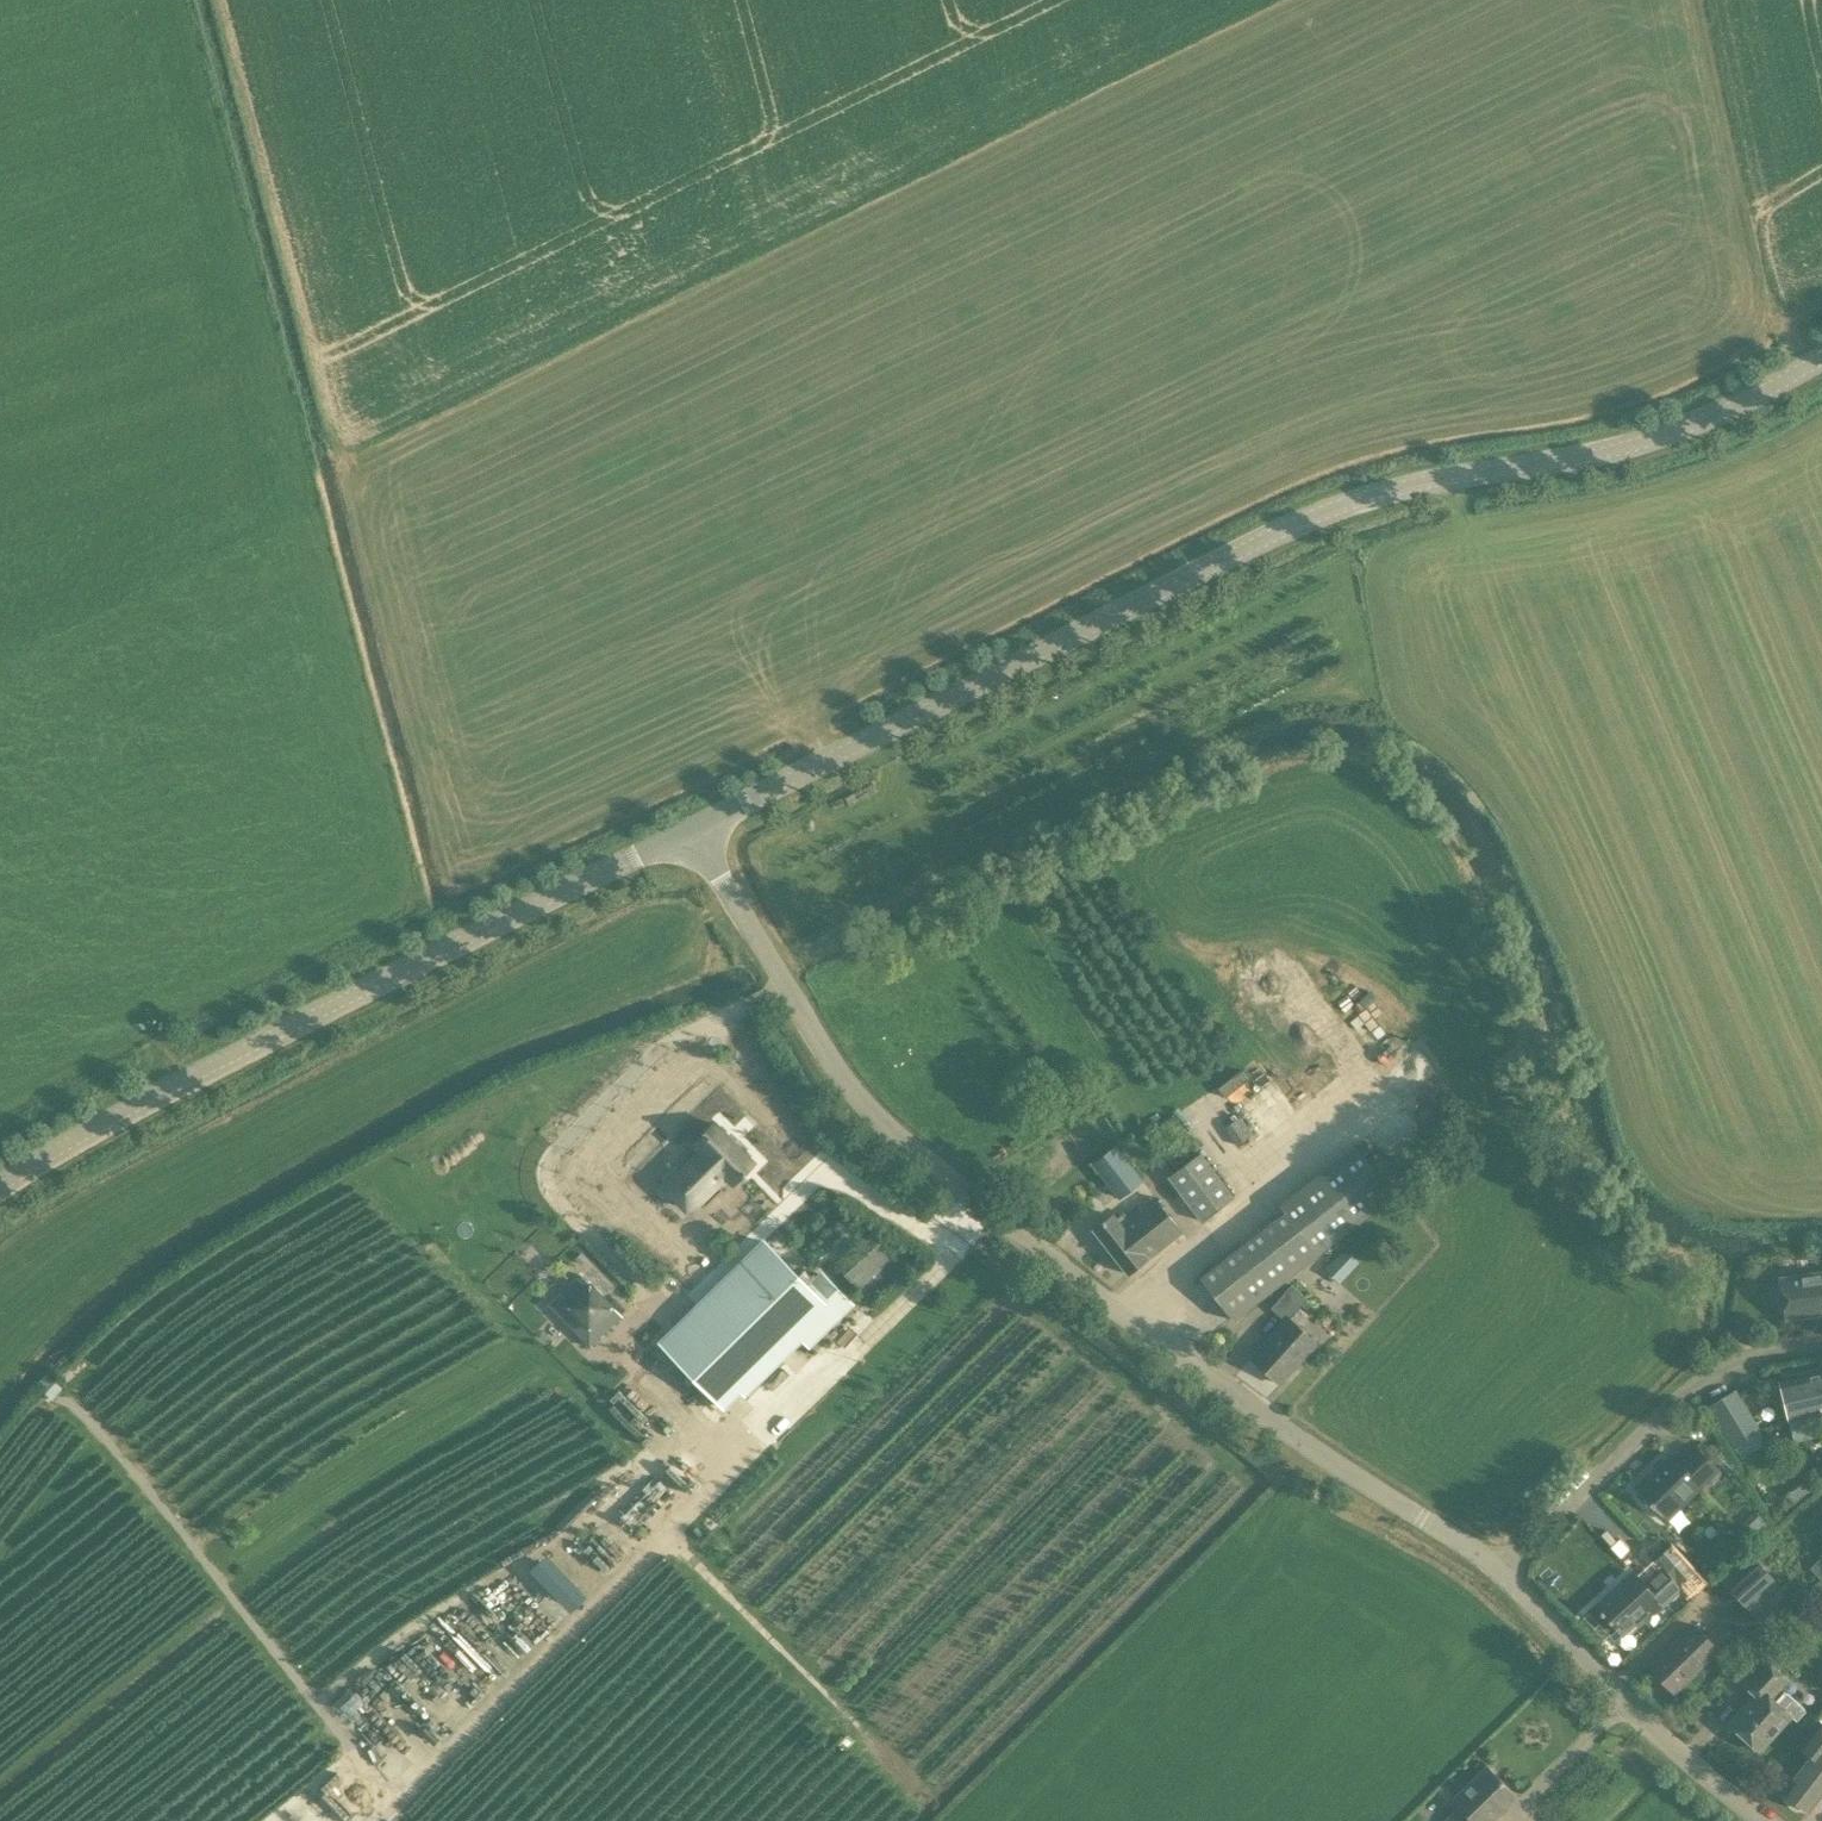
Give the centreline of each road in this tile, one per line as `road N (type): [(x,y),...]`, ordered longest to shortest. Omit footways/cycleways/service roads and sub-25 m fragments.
road 1 (unclassified): [(696,824),(1299,519),(1384,490),(1633,447),(1712,418),(1821,356)]
road 2 (unclassified): [(1497,1571),(1002,1228),(858,1111),(793,1021),(696,824)]
road 3 (unclassified): [(0,1159),(137,1079),(696,824)]
road 4 (unclassified): [(1497,1571),(1690,1387),(1752,1353),(1821,1344)]
road 5 (residential): [(1760,1820),(1660,1737),(1497,1571)]

